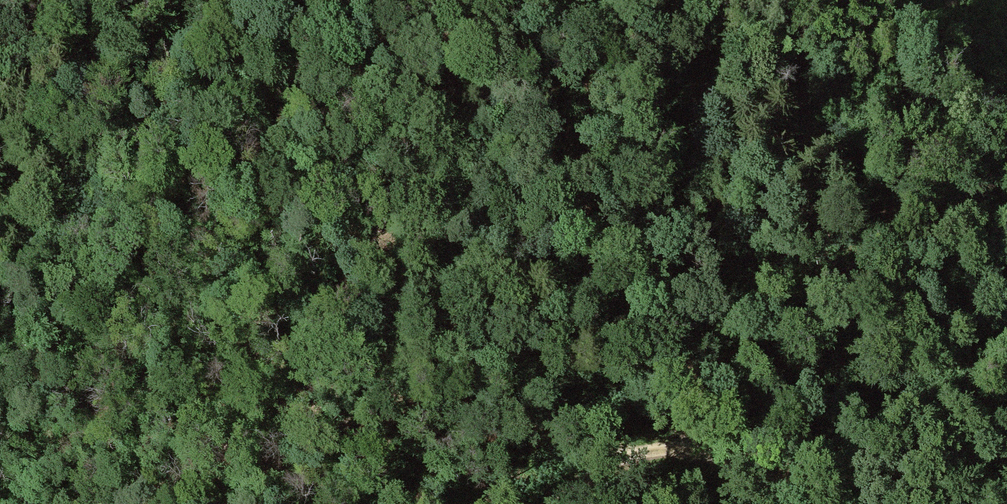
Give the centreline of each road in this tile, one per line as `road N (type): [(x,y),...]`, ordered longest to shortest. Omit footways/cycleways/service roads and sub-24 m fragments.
road 1 (track): [(437,0),(516,162),(587,204),(636,259),(722,450)]
road 2 (track): [(229,503),(297,46)]
road 3 (track): [(558,503),(585,476),(635,451),(722,450)]

